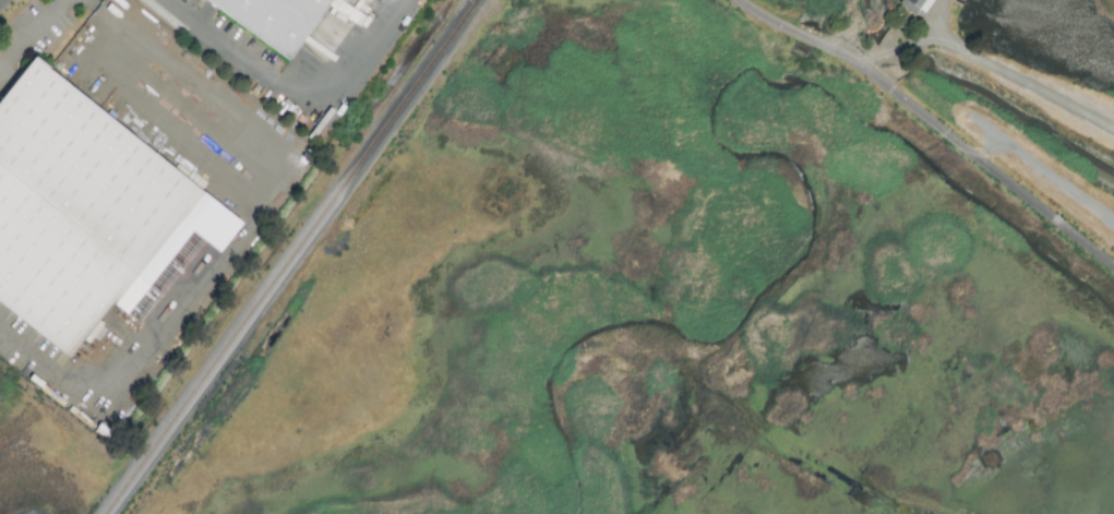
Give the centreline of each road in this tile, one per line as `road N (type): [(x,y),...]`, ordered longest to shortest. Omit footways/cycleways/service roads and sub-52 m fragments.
road 1 (track): [(1113,129),(929,39)]
road 2 (residential): [(742,0),(889,88)]

